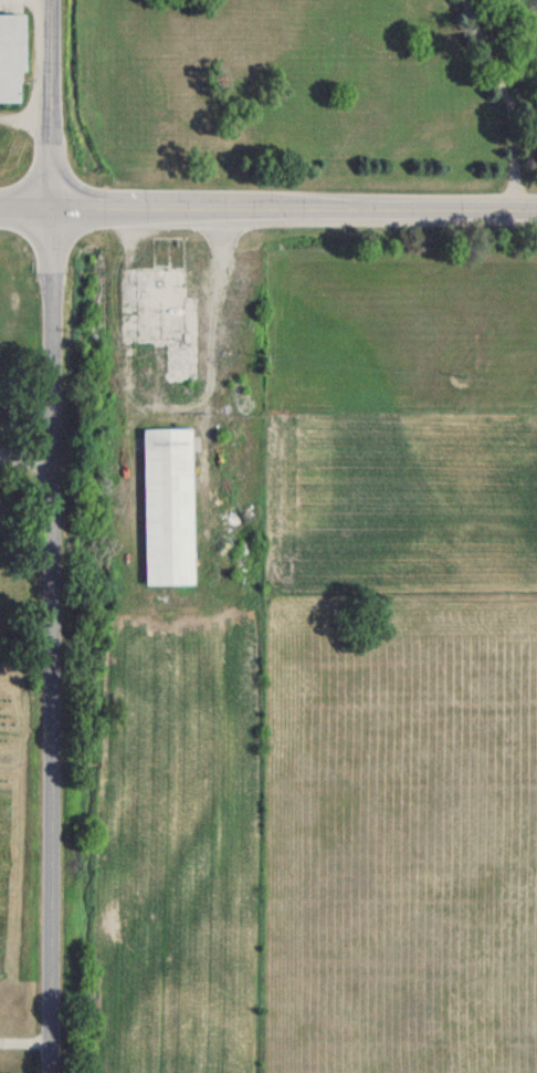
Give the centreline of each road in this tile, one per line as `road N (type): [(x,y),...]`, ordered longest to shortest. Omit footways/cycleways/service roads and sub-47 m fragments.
road 1 (tertiary): [(49,1072),(60,212)]
road 2 (primary): [(0,212),(536,214)]
road 3 (residential): [(60,212),(58,0)]

